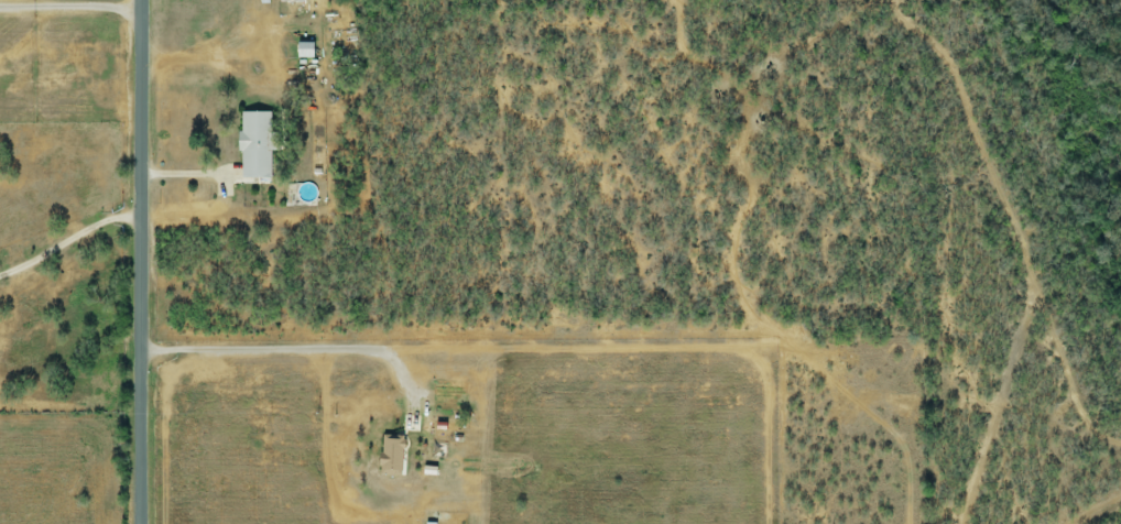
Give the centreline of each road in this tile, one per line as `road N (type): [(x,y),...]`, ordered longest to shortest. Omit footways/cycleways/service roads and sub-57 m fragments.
road 1 (residential): [(146,523),(144,0)]

